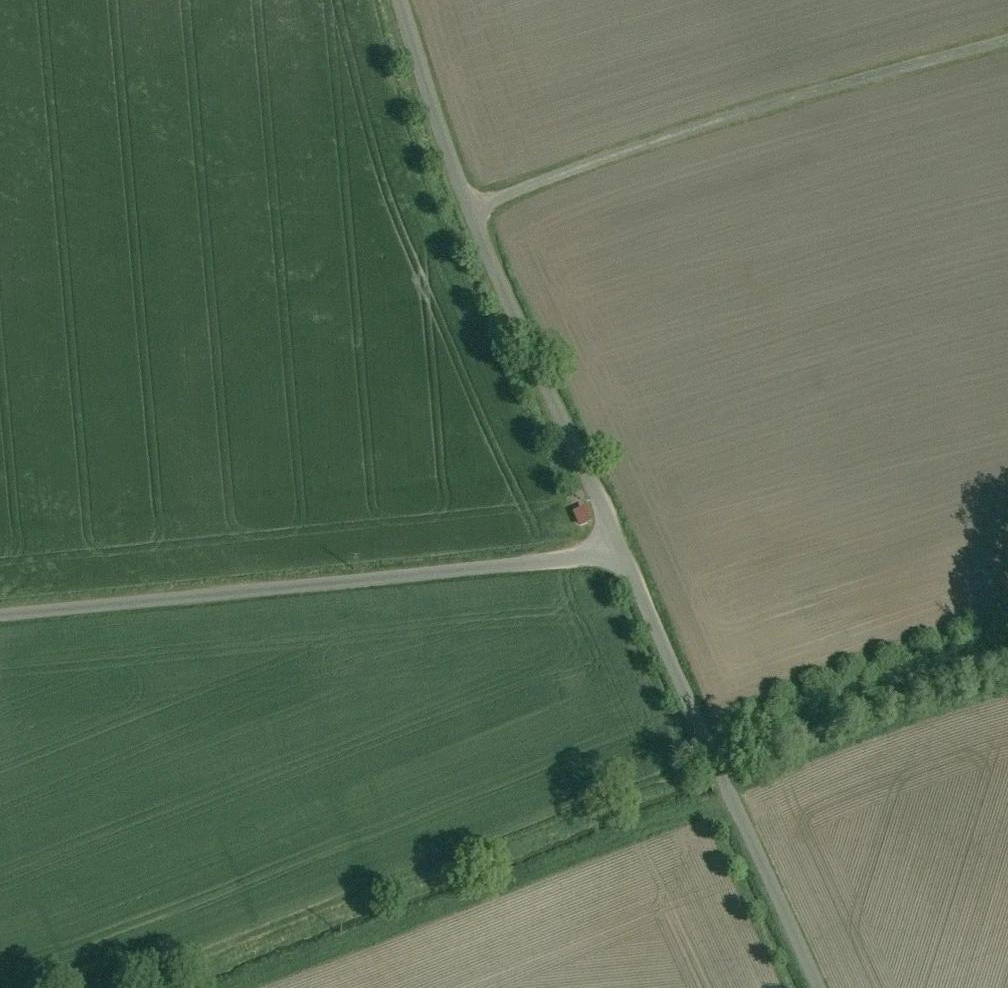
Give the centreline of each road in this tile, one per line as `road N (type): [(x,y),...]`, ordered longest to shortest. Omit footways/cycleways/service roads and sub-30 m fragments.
road 1 (unclassified): [(619,555),(0,618)]
road 2 (unclassified): [(619,555),(472,211),(400,0)]
road 3 (unclassified): [(820,987),(619,555)]

